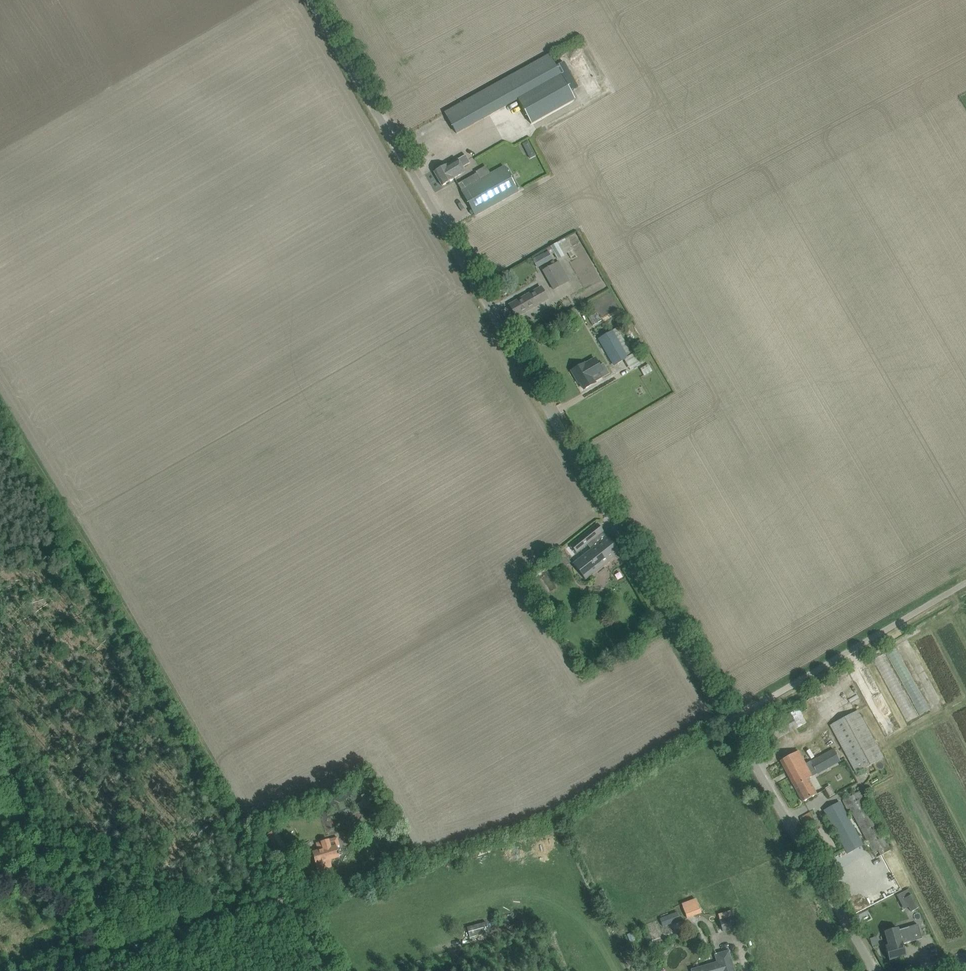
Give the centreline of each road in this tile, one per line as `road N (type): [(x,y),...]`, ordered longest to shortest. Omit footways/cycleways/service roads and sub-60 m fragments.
road 1 (unclassified): [(729,721),(312,0)]
road 2 (track): [(286,900),(0,417)]
road 3 (unclassified): [(875,970),(729,721)]
road 4 (unclassified): [(729,721),(965,583)]
road 5 (unclassified): [(43,970),(286,900)]

